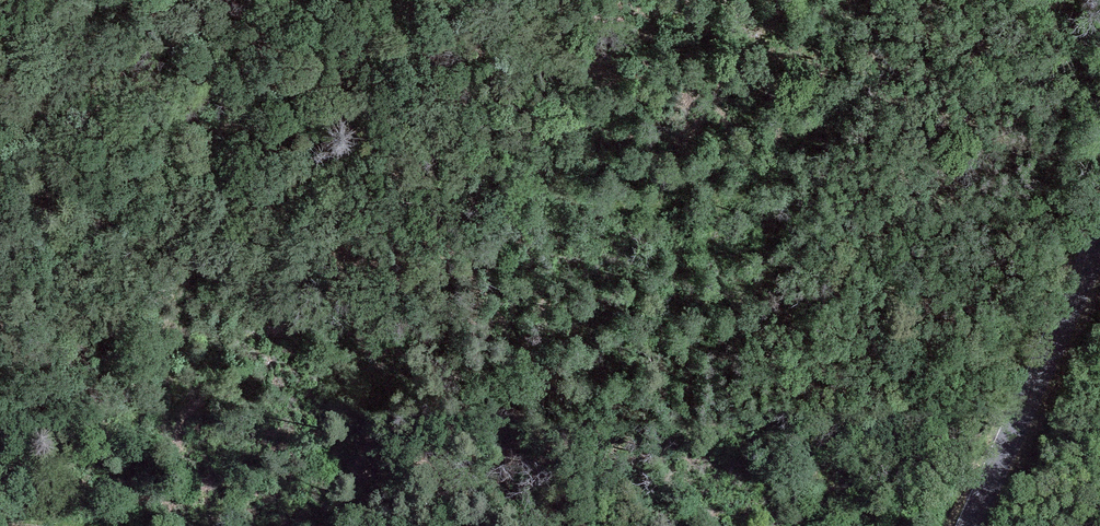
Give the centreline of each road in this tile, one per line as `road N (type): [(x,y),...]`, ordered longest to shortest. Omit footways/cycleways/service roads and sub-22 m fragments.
road 1 (track): [(1055,334),(908,255),(841,236),(788,204),(736,193),(632,202),(454,175),(321,167),(179,132),(30,110),(0,97)]
road 2 (tertiary): [(1099,231),(967,525)]

